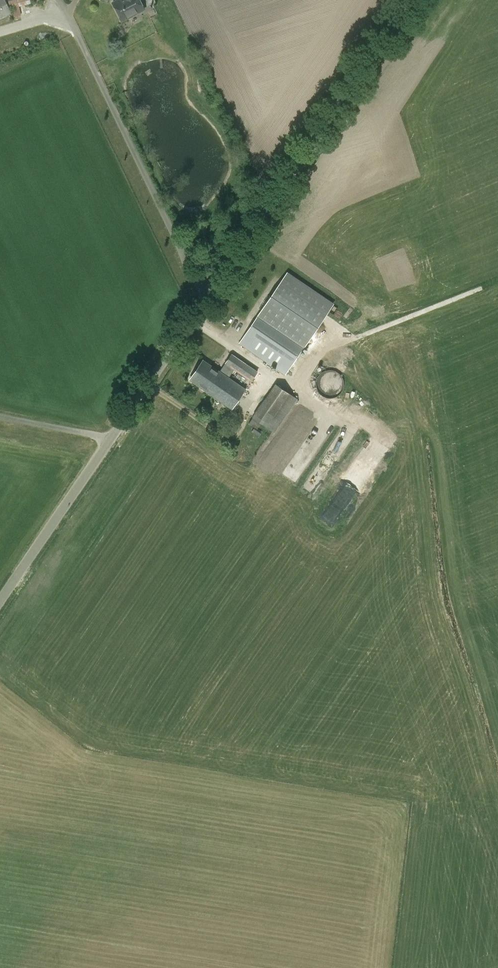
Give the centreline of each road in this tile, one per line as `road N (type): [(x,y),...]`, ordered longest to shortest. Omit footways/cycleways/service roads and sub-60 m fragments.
road 1 (unclassified): [(0,604),(207,301)]
road 2 (unclassified): [(207,301),(407,0)]
road 3 (unclassified): [(207,301),(65,0)]

